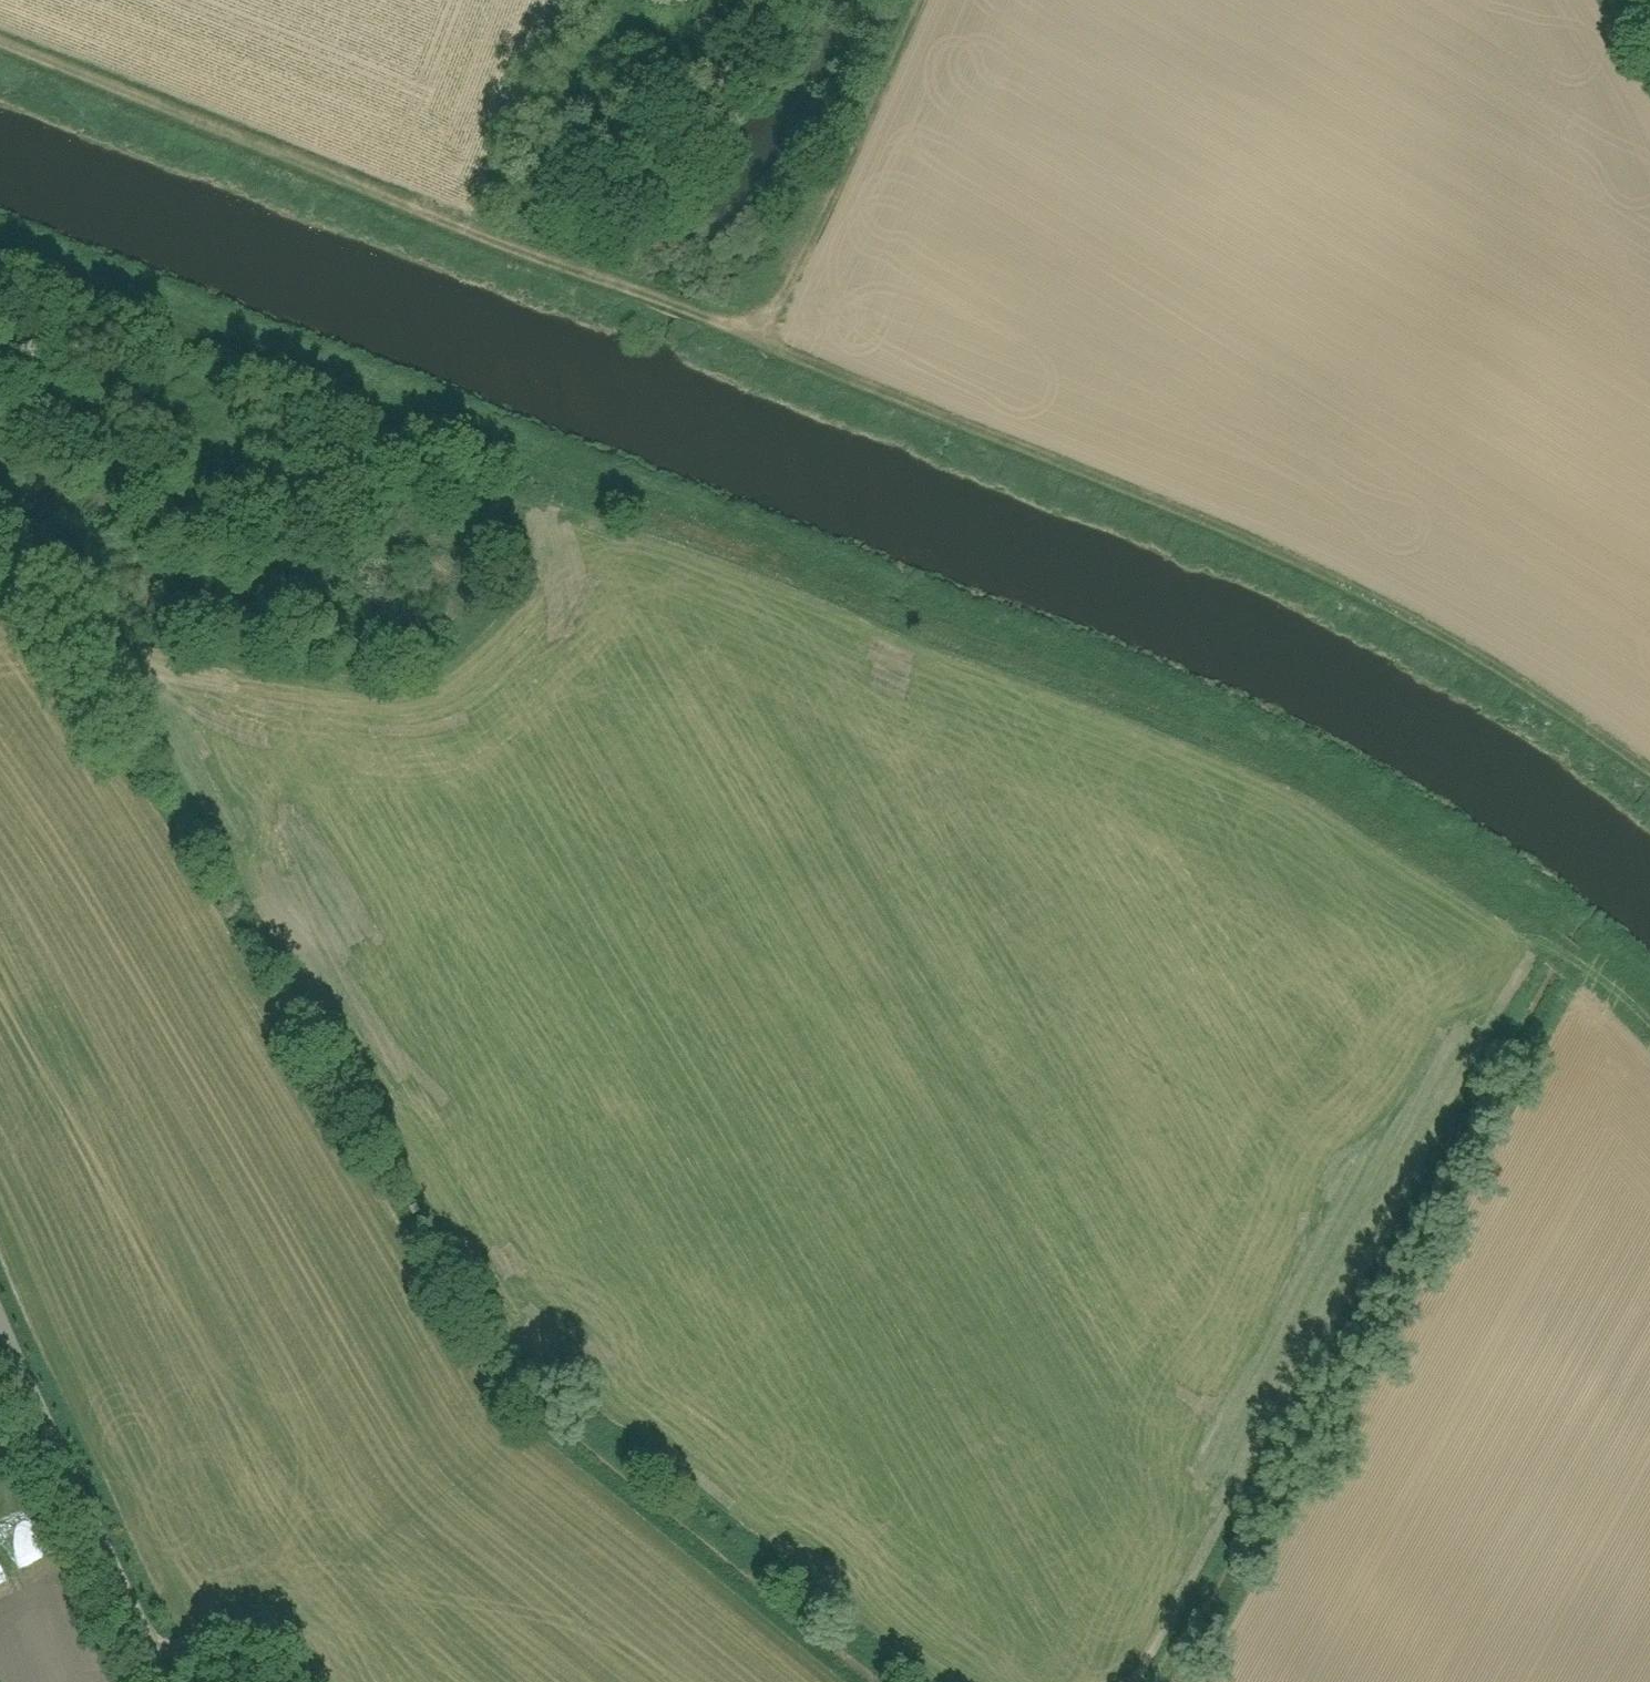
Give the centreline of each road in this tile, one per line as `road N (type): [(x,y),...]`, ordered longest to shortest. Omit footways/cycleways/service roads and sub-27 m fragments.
road 1 (track): [(713,320),(770,314),(937,0)]
road 2 (unclassified): [(0,1318),(169,1681)]

